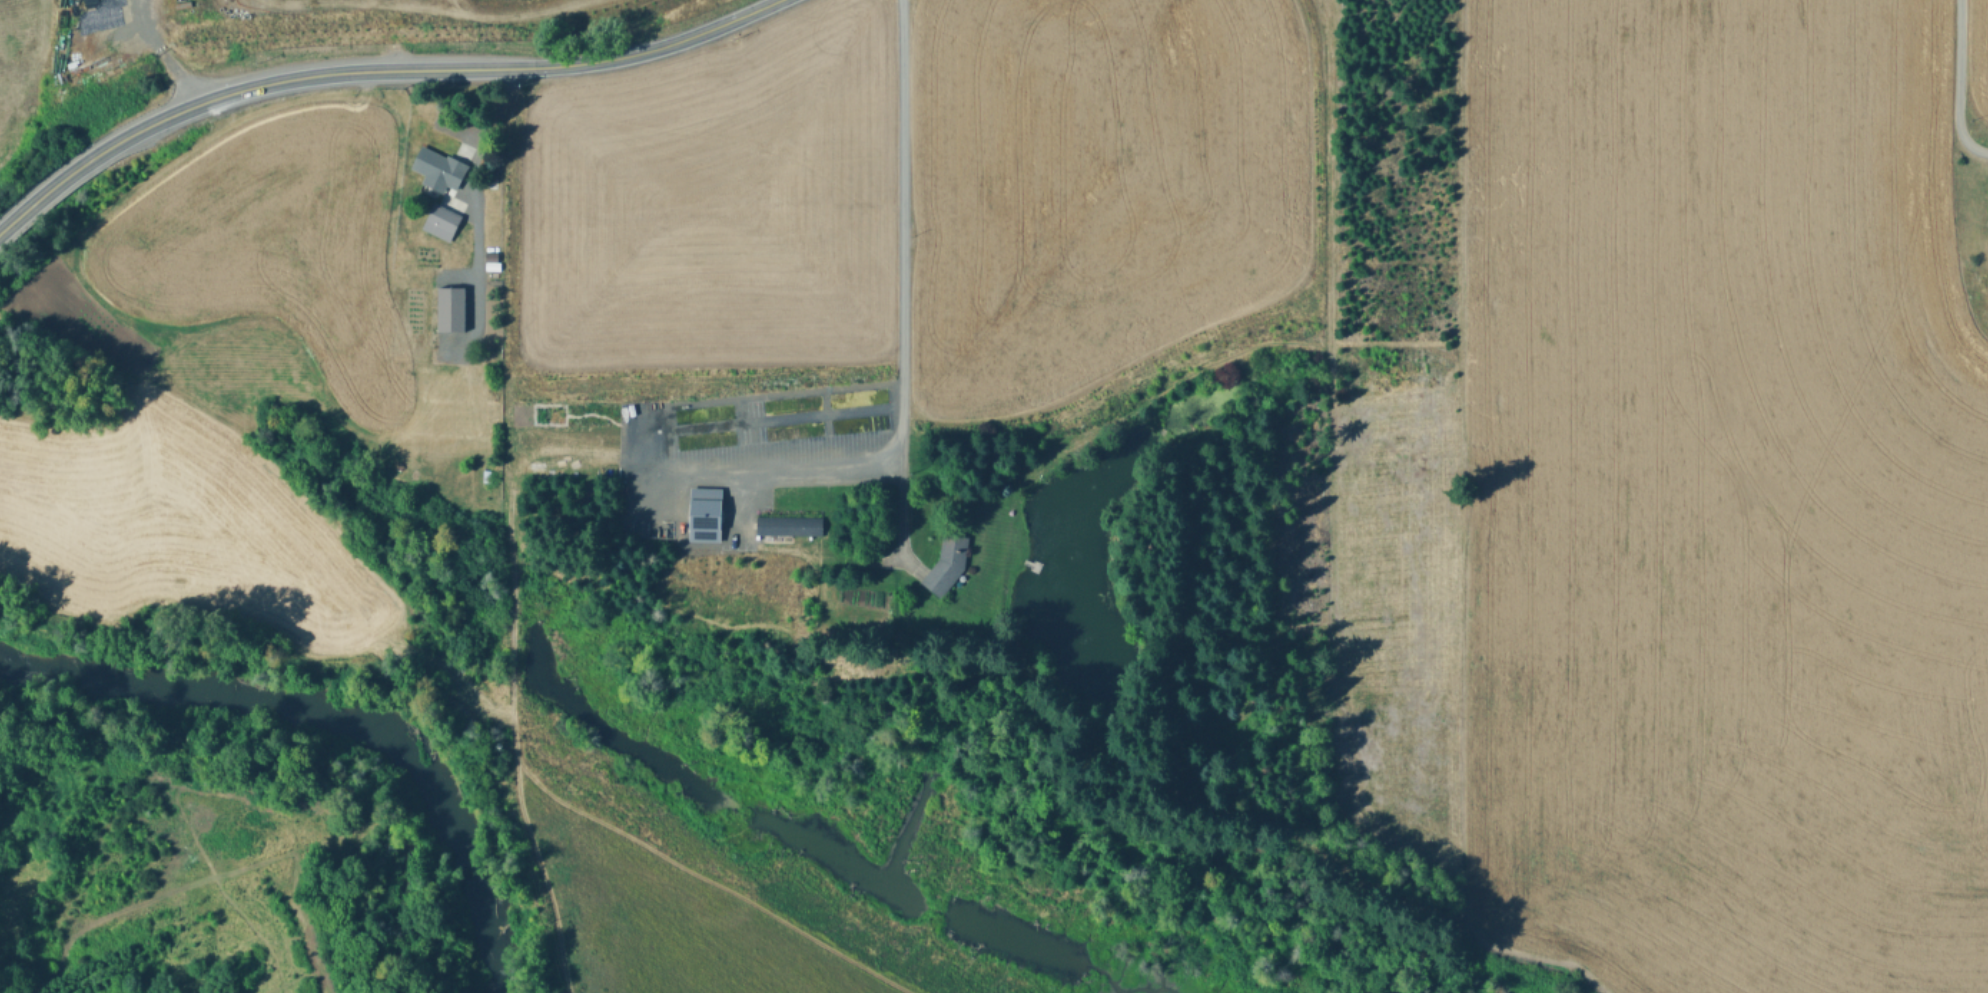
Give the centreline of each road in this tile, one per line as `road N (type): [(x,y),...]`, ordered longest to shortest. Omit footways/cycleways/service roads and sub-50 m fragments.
road 1 (secondary): [(777,0),(672,43),(585,62),(319,73),(225,94),(117,141),(0,232)]
road 2 (residential): [(1987,150),(1961,136),(1959,0)]

